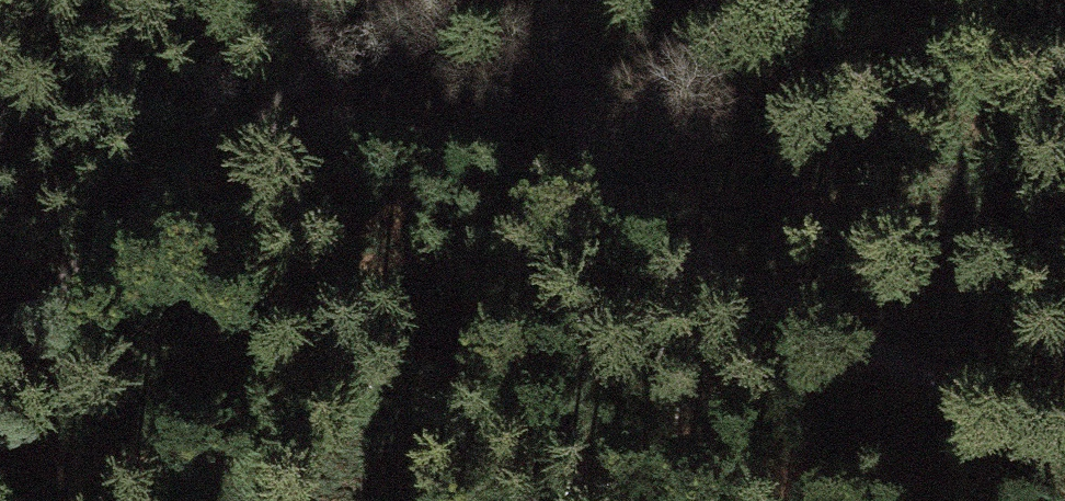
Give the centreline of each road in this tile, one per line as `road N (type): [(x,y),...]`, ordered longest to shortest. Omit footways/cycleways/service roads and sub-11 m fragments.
road 1 (track): [(269,110),(342,107),(529,156),(618,220),(1064,422)]
road 2 (track): [(392,0),(0,350)]
road 3 (track): [(555,0),(570,103),(618,220)]

